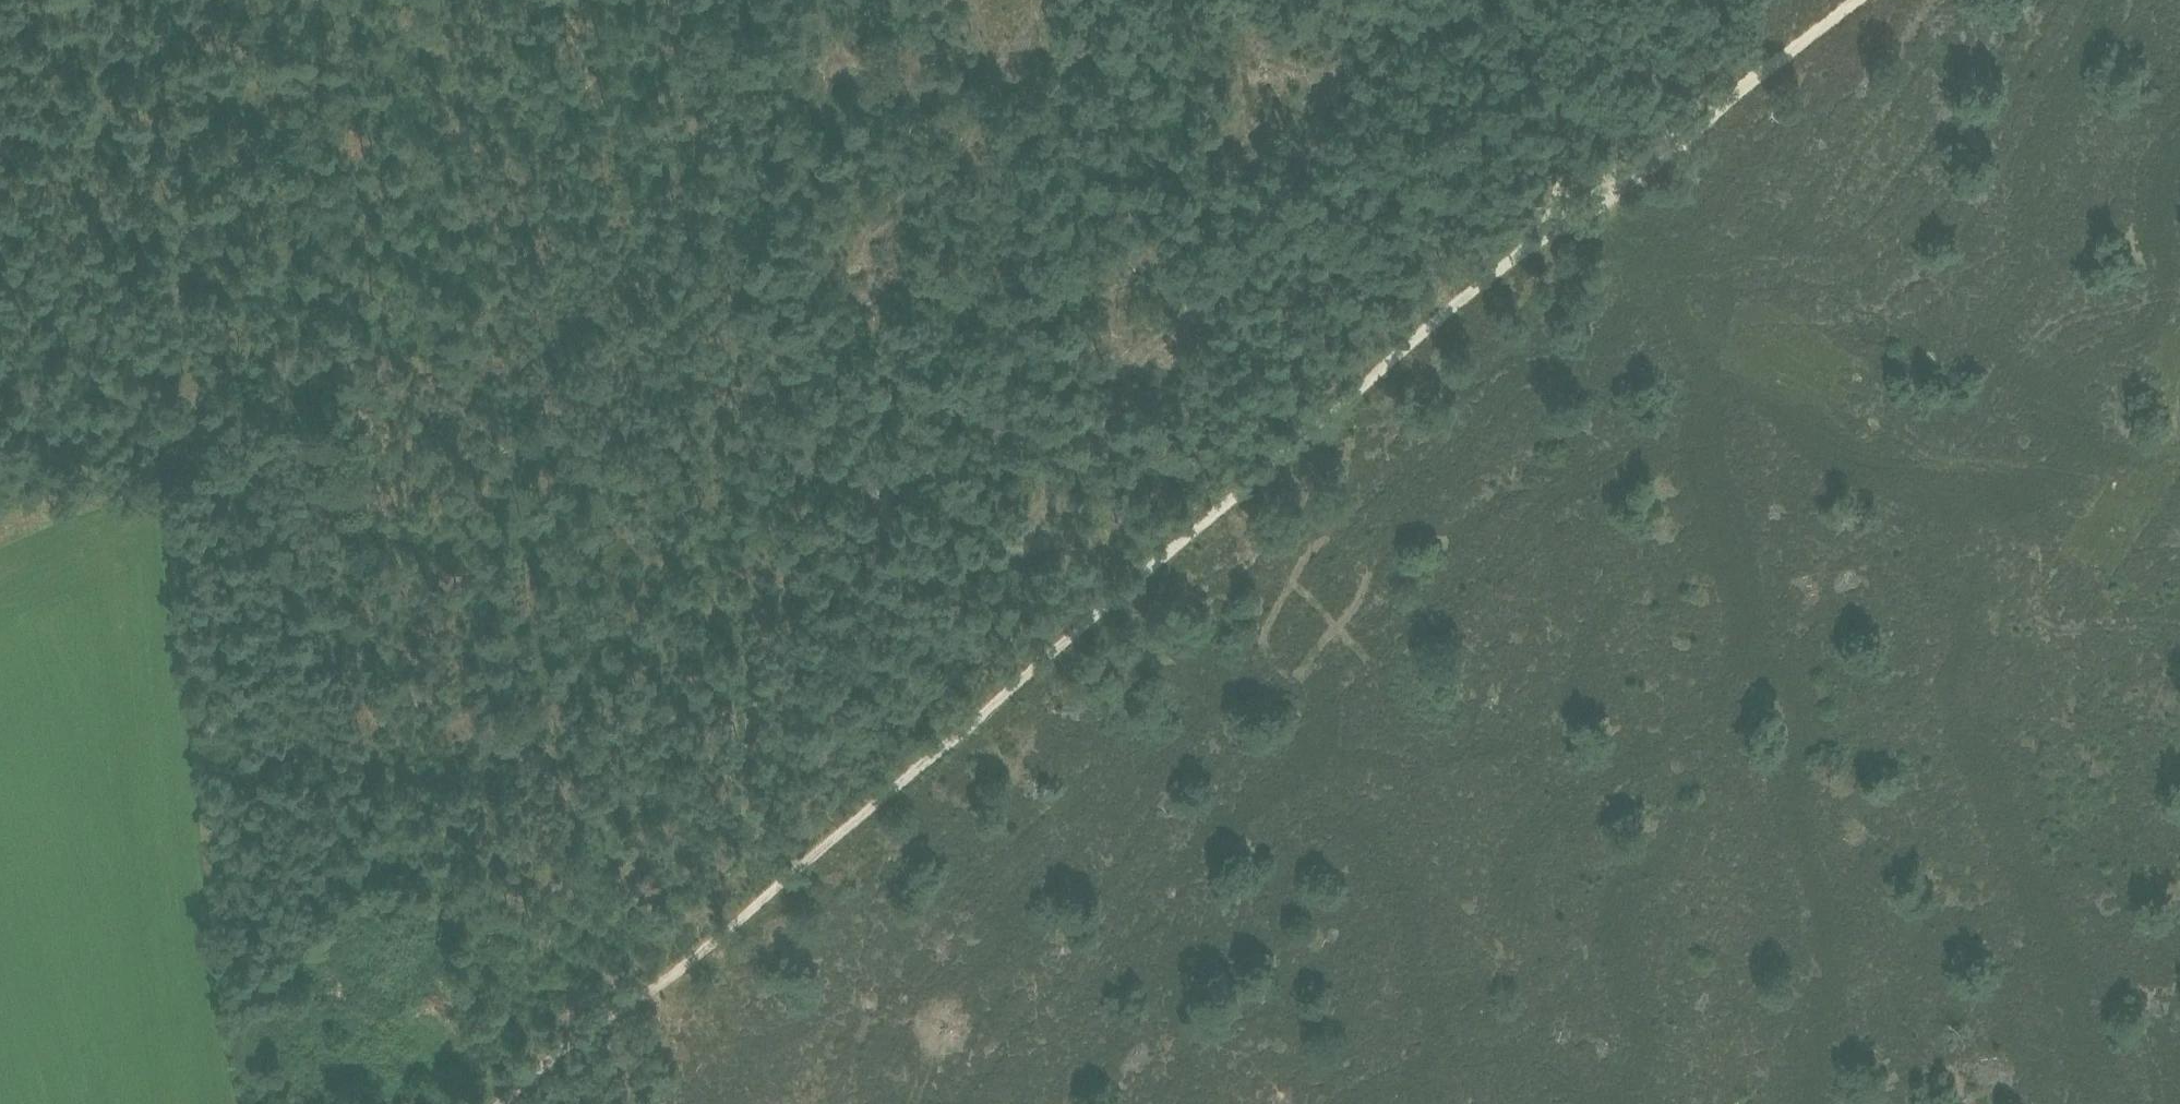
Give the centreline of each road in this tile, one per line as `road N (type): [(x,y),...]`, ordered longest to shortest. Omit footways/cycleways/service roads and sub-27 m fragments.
road 1 (track): [(1536,237),(685,965),(505,1103)]
road 2 (track): [(1867,0),(1536,237)]

